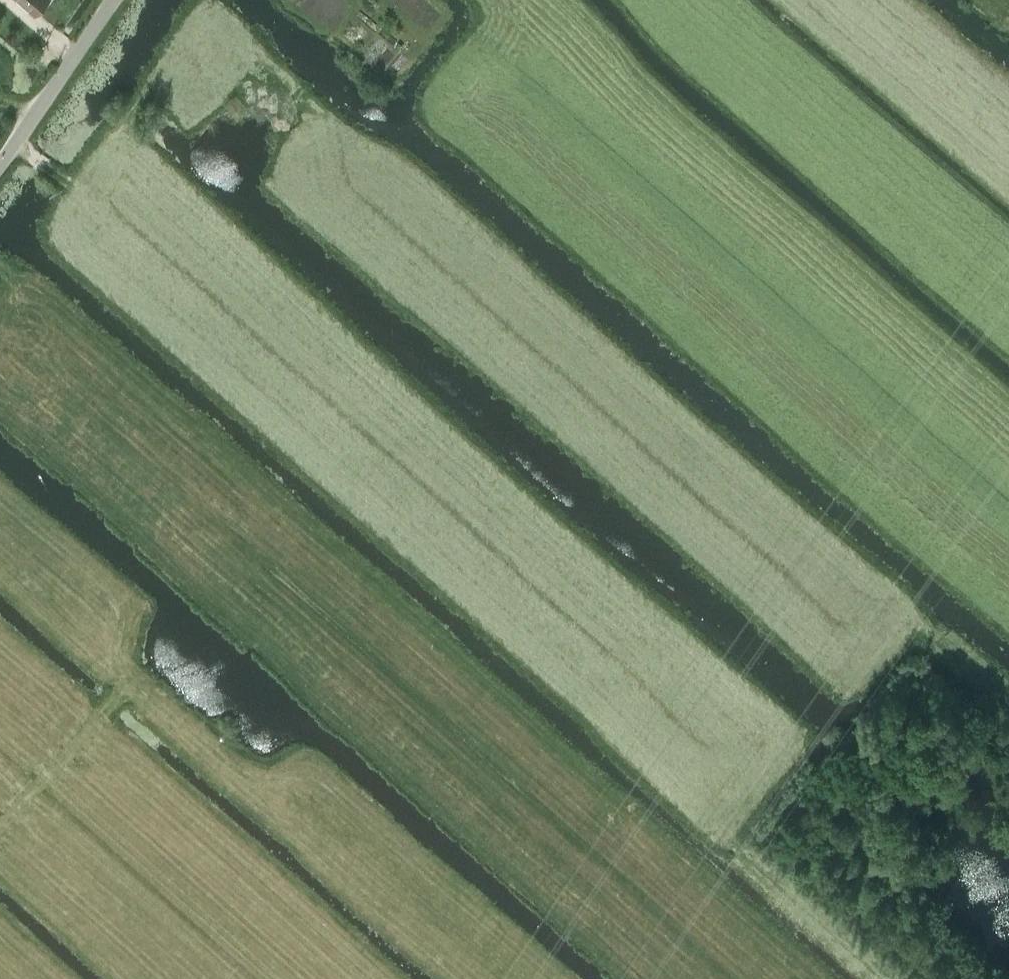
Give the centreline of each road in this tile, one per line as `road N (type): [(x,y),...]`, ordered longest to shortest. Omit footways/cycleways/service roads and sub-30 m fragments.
road 1 (unclassified): [(0,164),(111,0)]
road 2 (track): [(122,691),(0,817)]

